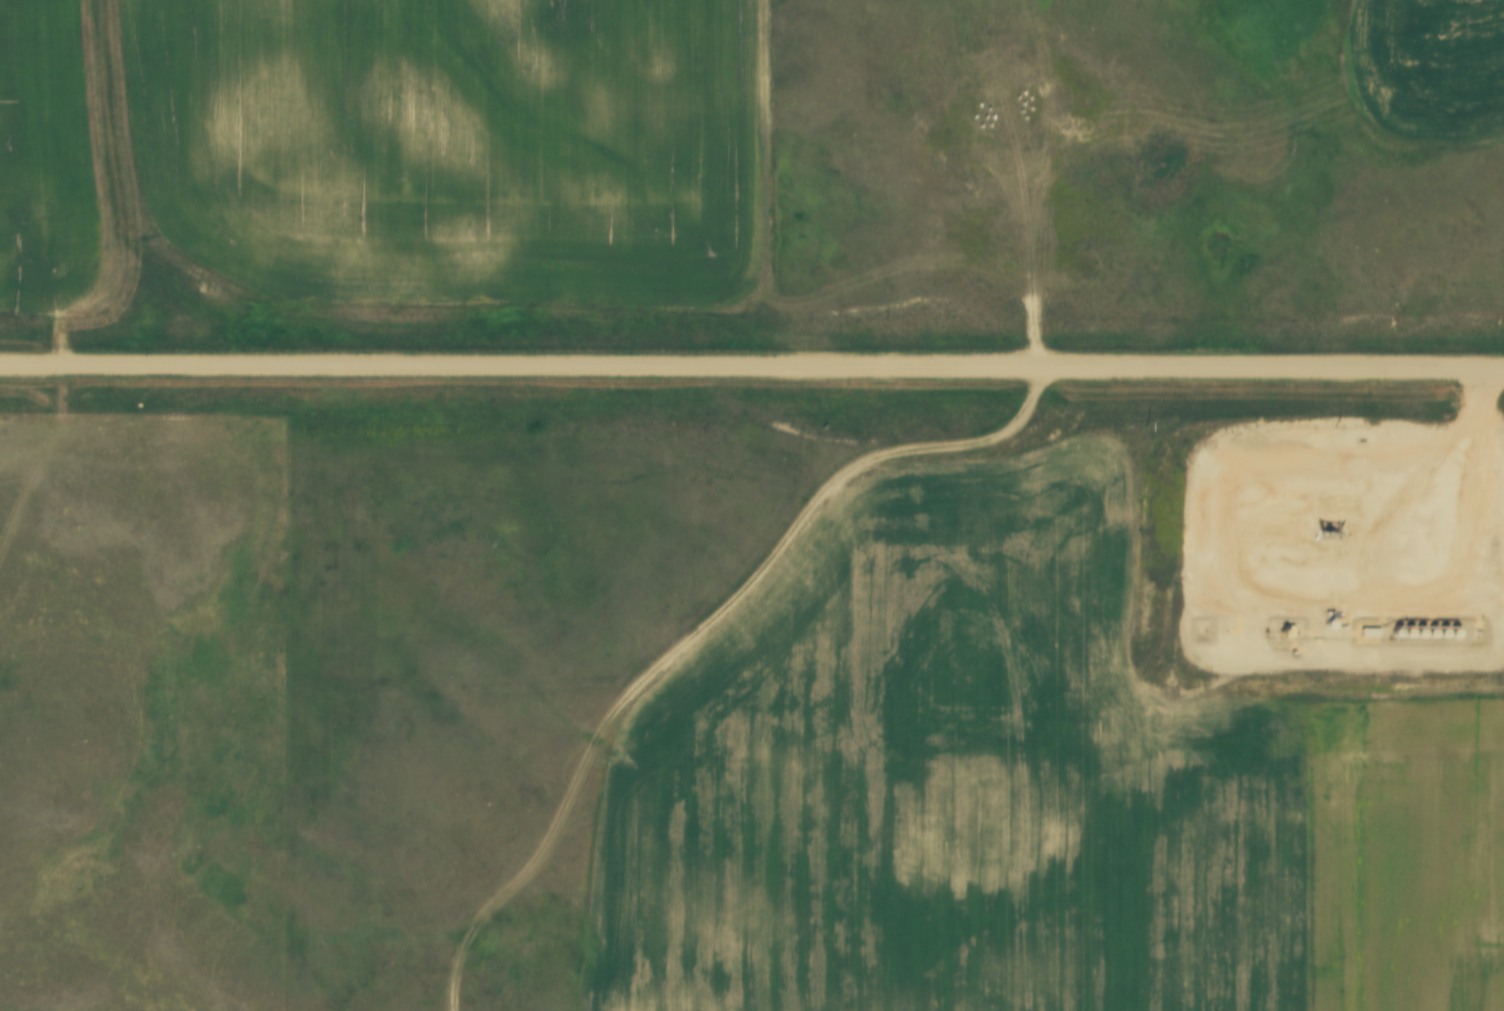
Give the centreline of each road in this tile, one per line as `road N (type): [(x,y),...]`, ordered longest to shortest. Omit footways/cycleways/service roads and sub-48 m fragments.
road 1 (residential): [(1503,366),(0,360)]
road 2 (track): [(1034,365),(1034,402),(1020,427),(964,443),(866,449),(838,469),(721,608),(633,671),(541,843),(467,929),(454,1010)]

